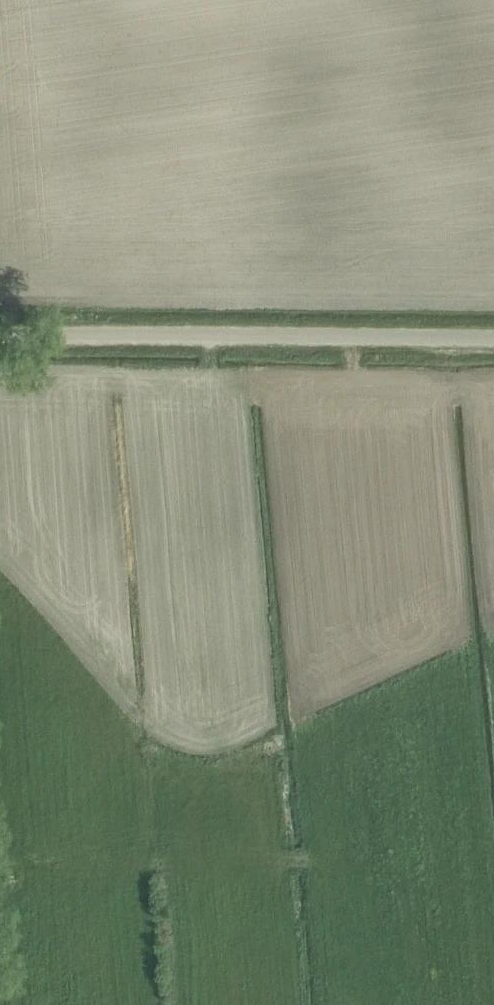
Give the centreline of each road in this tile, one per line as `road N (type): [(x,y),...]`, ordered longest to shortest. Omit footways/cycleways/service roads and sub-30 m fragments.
road 1 (unclassified): [(0,331),(493,338)]
road 2 (secondary): [(204,977),(221,950),(223,915),(202,883),(160,868)]
road 3 (secondary): [(121,882),(99,925),(101,950),(113,971),(156,993)]
road 4 (secondary): [(160,868),(137,826),(73,768)]
road 5 (secondary): [(73,768),(121,882)]

